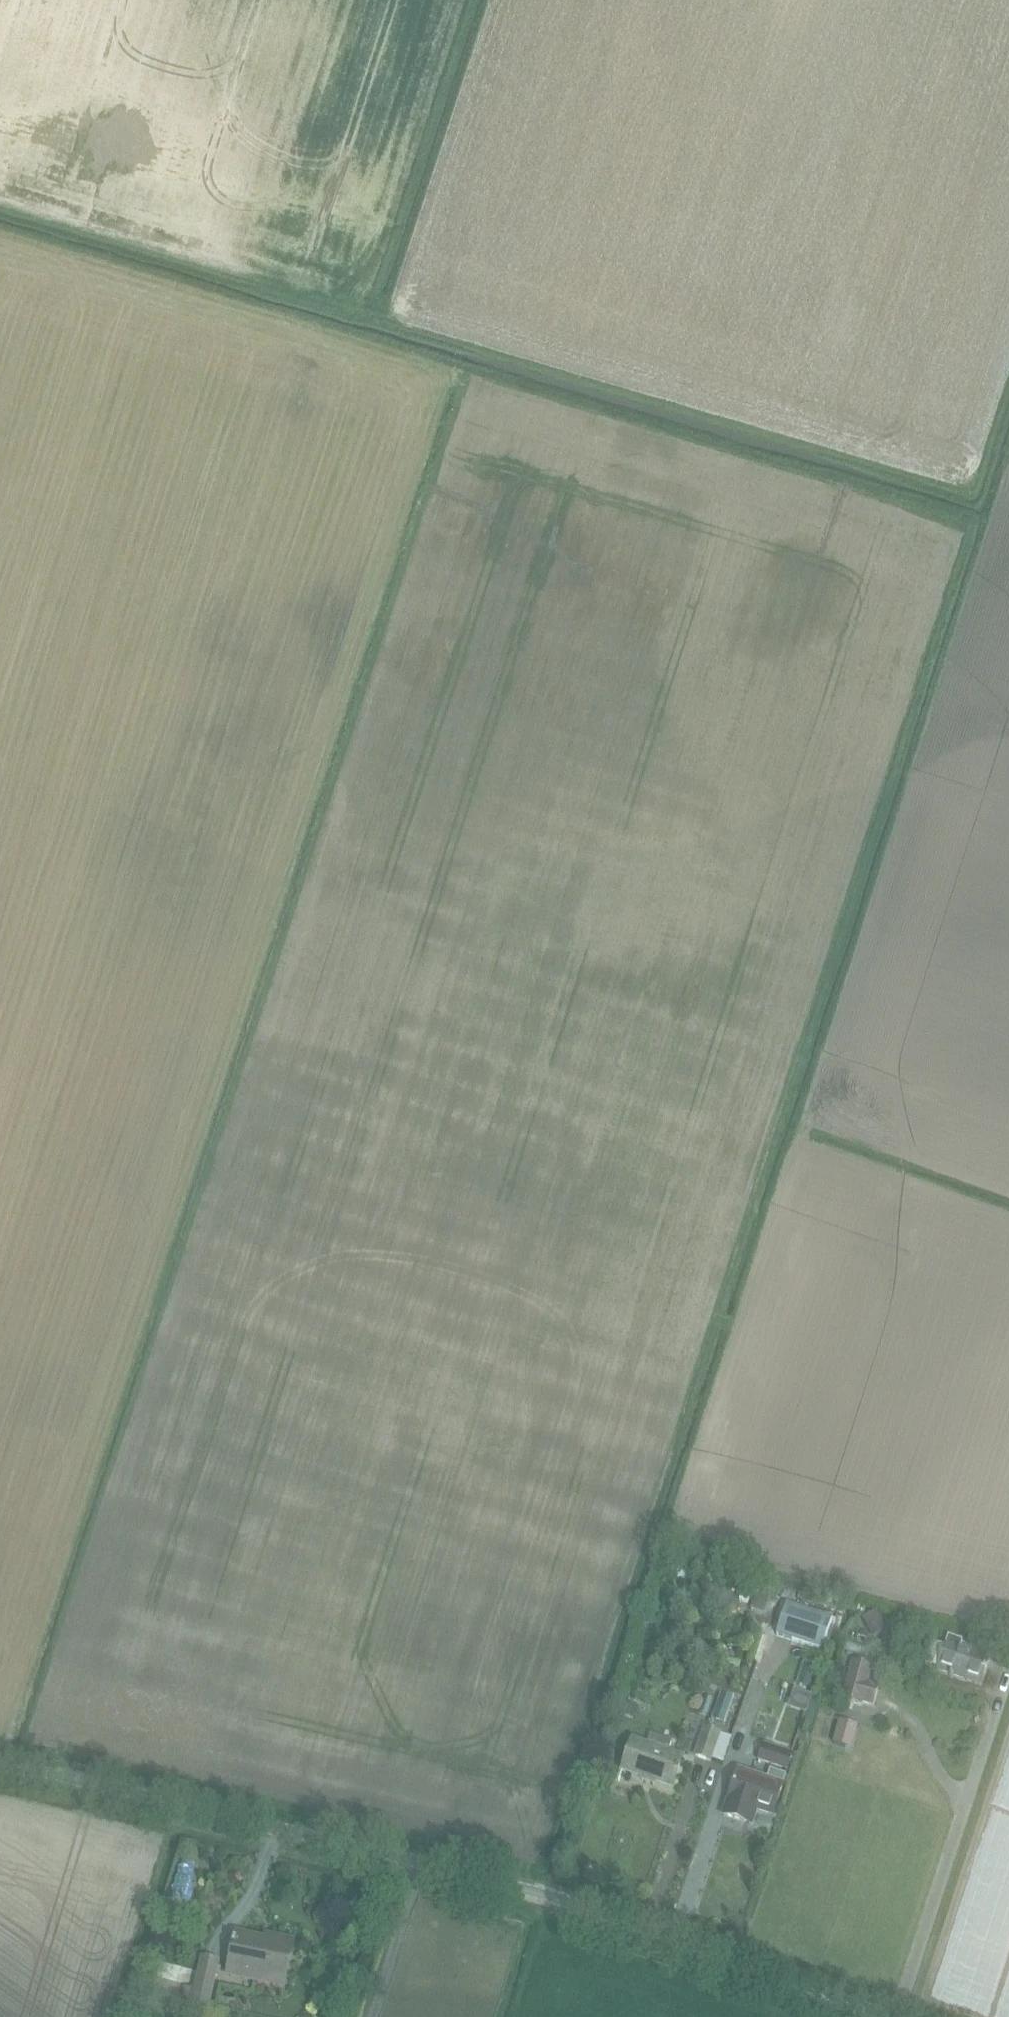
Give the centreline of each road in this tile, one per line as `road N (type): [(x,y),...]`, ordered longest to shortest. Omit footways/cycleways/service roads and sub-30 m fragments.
road 1 (unclassified): [(878,2016),(526,1894),(0,1765)]

